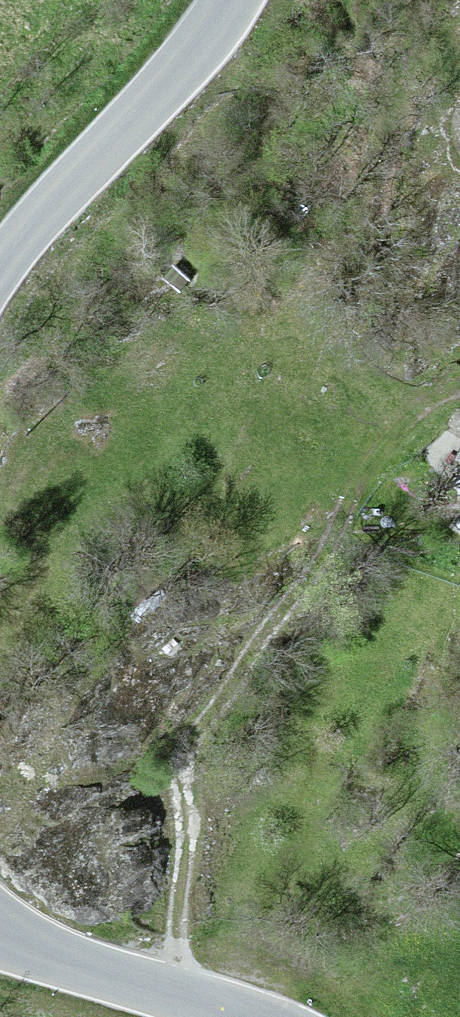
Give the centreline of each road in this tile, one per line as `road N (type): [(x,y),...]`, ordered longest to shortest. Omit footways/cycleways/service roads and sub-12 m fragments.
road 1 (track): [(192,1004),(182,890),(245,671),(291,566),(365,454),(459,368)]
road 2 (tertiary): [(239,0),(0,267)]
road 3 (tertiary): [(0,937),(229,1016)]

